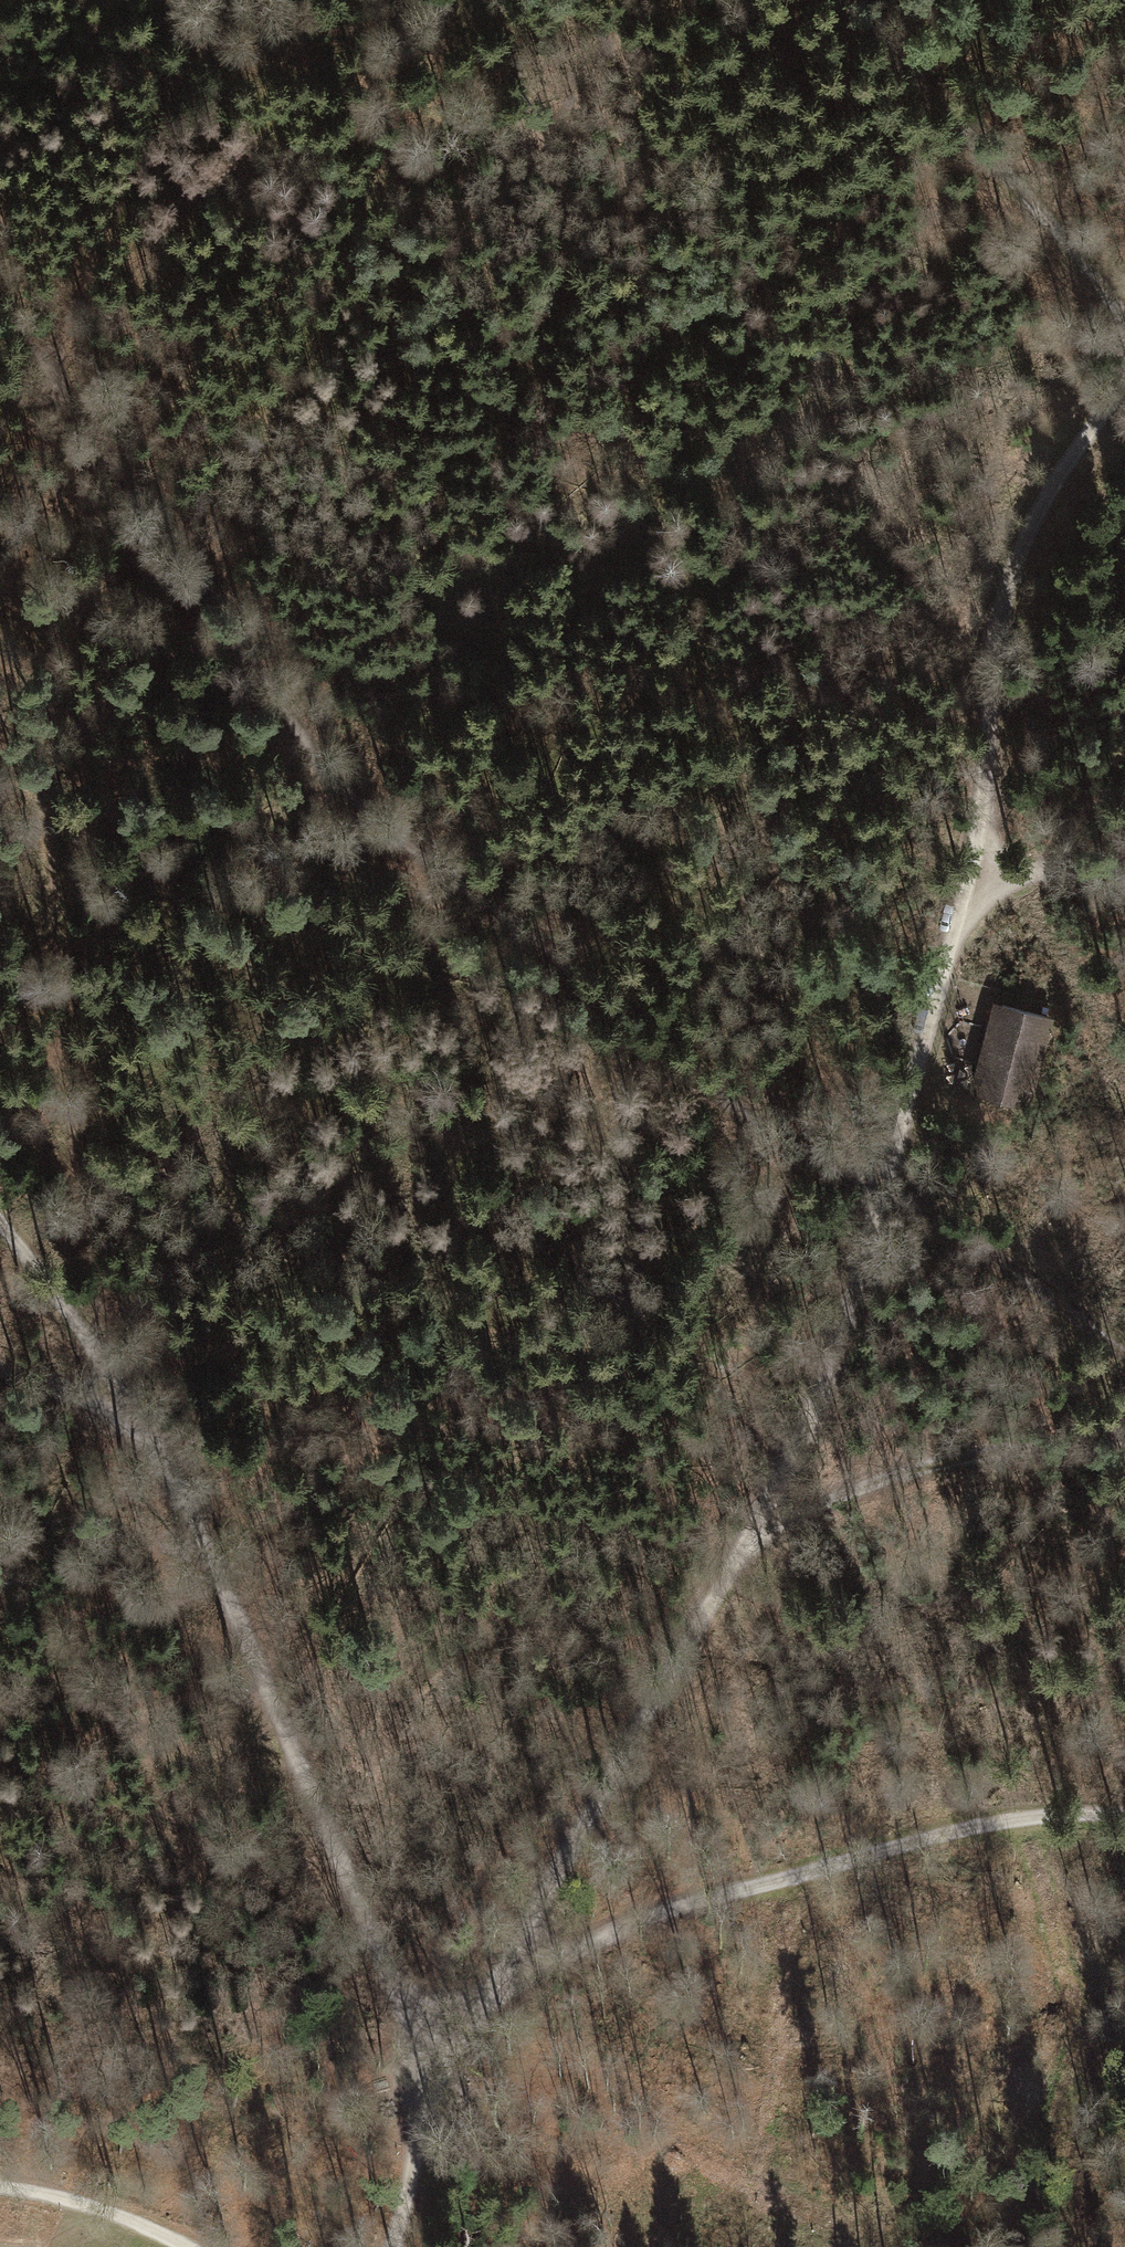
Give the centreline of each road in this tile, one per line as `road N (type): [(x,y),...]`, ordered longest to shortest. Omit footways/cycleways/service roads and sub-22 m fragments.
road 1 (track): [(218,0),(111,206),(80,297),(36,646),(29,737),(37,1023),(75,1318)]
road 2 (track): [(0,306),(257,677),(367,798),(757,1128),(886,1190)]
road 3 (track): [(393,2246),(433,2092),(489,1966),(787,1467),(845,1325),(886,1190)]
road 4 (track): [(134,1421),(203,1536),(433,2092)]
road 5 (track): [(489,1966),(972,1824),(1082,1813),(1124,1819)]
road 6 (track): [(973,867),(993,630),(1007,579),(1060,467),(1124,377)]
road 7 (track): [(846,0),(1124,323)]
road 8 (track): [(737,1559),(817,1509),(951,1460),(1020,1449),(1124,1449)]
road 9 (track): [(886,1190),(973,867)]
road 10 (track): [(886,1190),(938,1217),(1124,1354)]
road 11 (track): [(0,1231),(75,1318),(134,1421)]
road 12 (track): [(0,2187),(124,2206),(181,2246)]
road 13 (track): [(973,867),(1124,880)]
road 14 (track): [(0,1372),(134,1421)]

